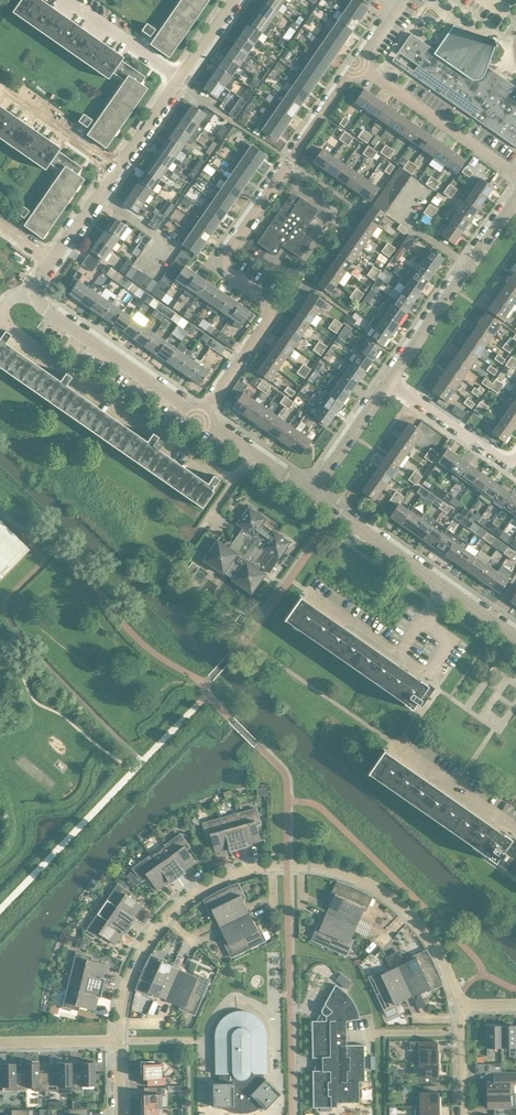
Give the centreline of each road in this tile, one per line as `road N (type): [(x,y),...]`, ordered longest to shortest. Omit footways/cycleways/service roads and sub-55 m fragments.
road 1 (unclassified): [(198,418),(279,305),(240,264),(238,244),(358,66)]
road 2 (unclassified): [(235,481),(0,323)]
road 3 (unclassified): [(388,385),(515,197)]
road 4 (residential): [(198,418),(34,295)]
road 5 (unclassified): [(515,176),(358,66)]
road 6 (residential): [(445,588),(312,496)]
road 7 (unclassified): [(515,459),(504,461),(388,385)]
road 8 (unclassified): [(394,743),(515,827)]
road 9 (unclassified): [(116,165),(0,86)]
road 10 (unclassified): [(312,496),(388,385)]
road 11 (unclassified): [(178,75),(70,0)]
road 12 (residential): [(168,914),(131,971),(121,1023)]

